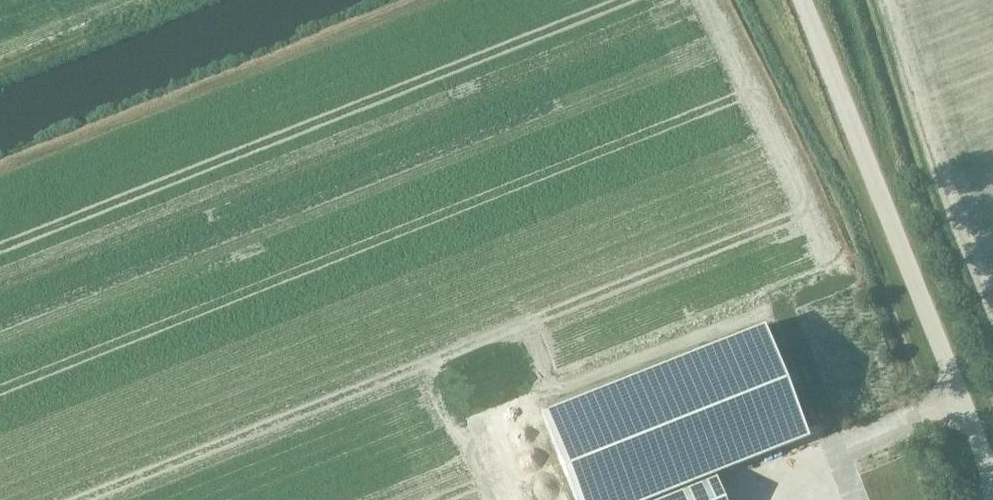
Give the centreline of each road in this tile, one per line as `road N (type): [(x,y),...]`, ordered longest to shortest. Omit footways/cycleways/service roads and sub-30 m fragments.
road 1 (unclassified): [(992,469),(804,0)]

